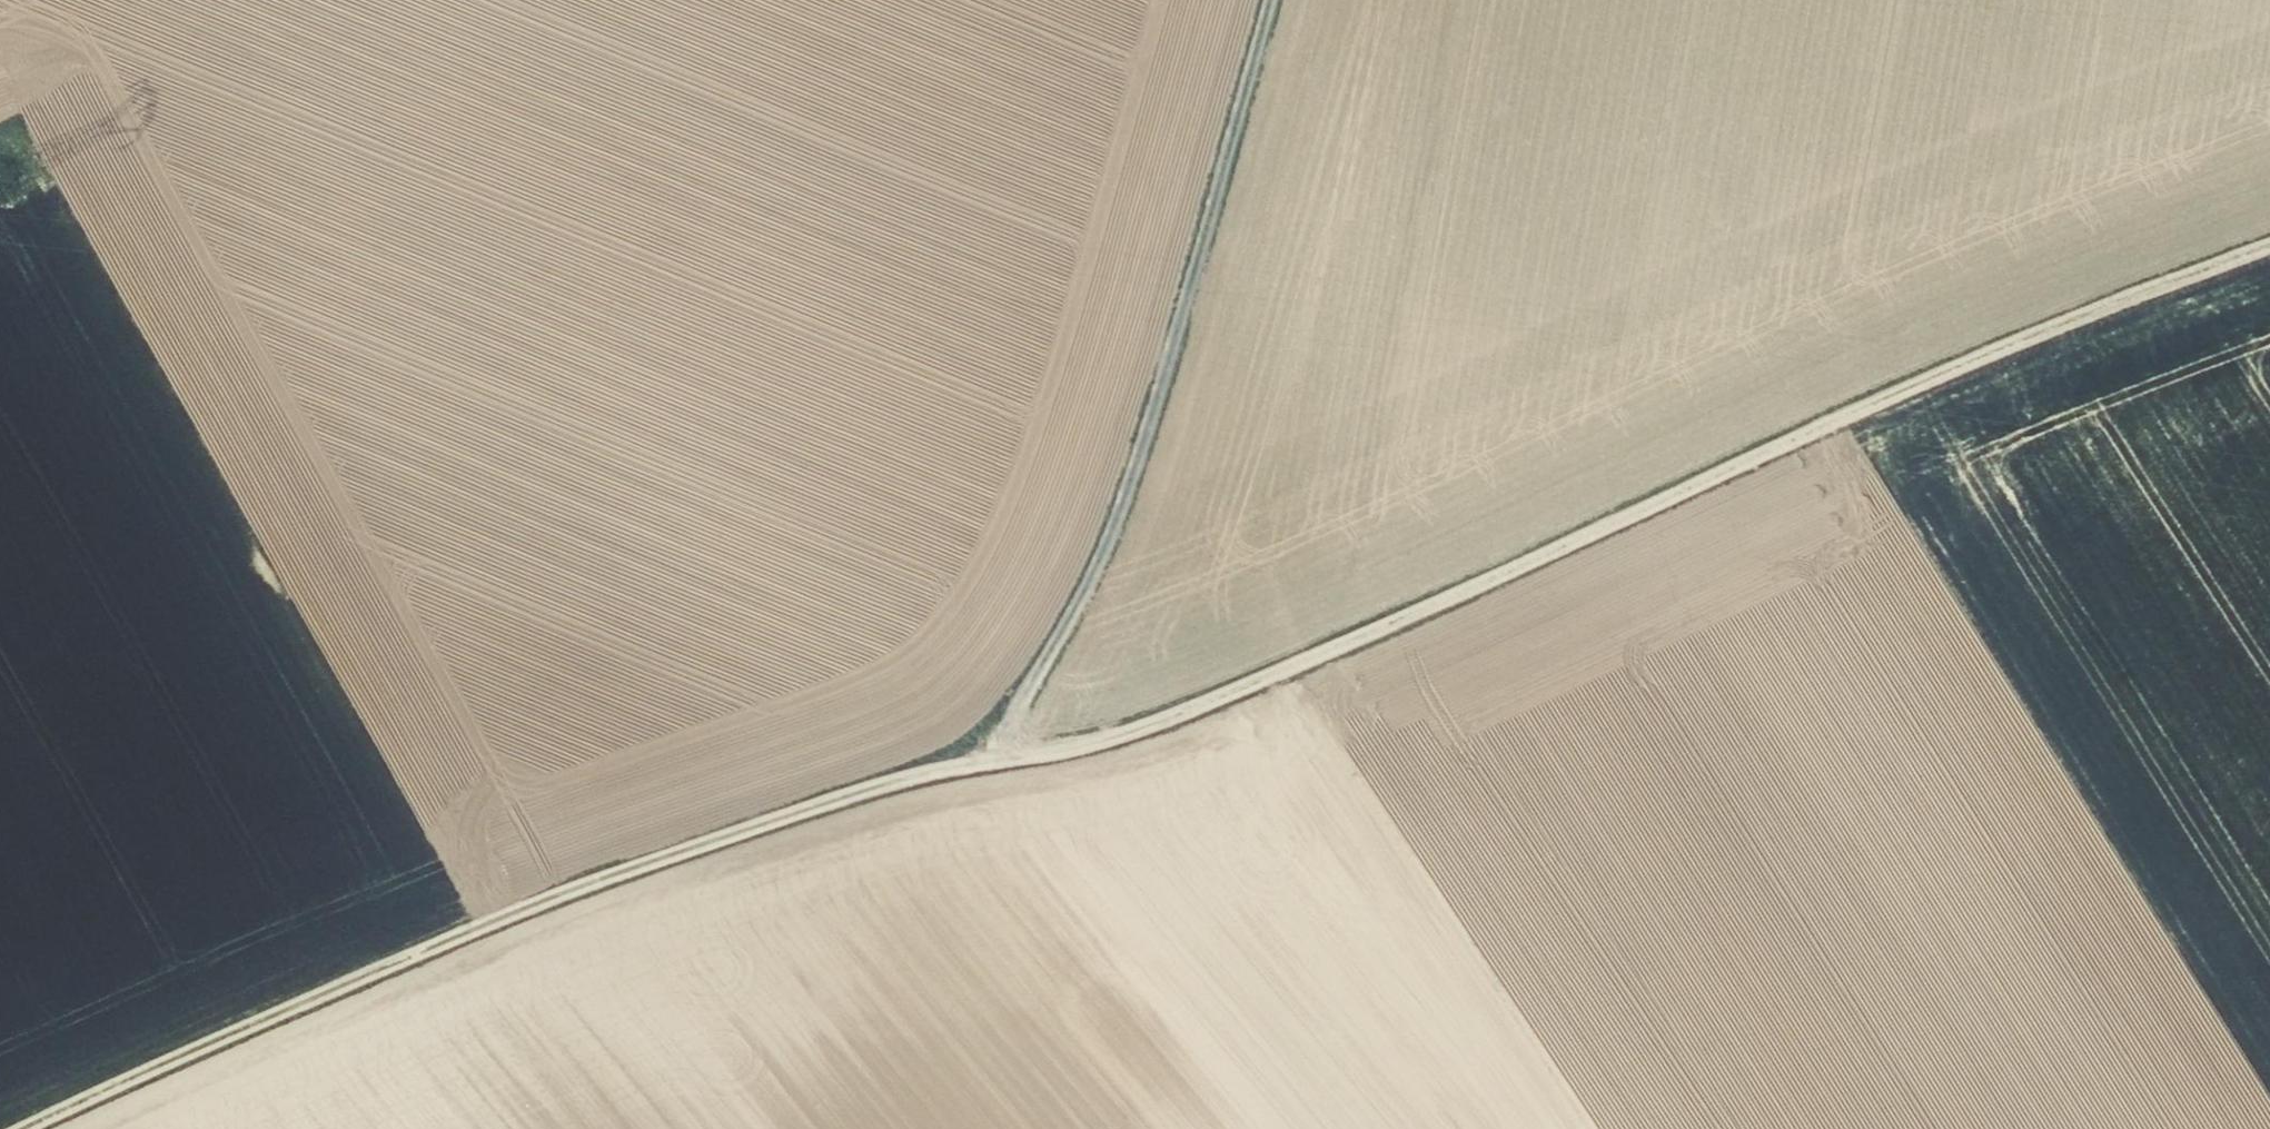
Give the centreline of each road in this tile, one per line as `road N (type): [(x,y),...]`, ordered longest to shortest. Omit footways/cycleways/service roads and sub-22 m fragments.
road 1 (track): [(2269,250),(2030,339),(1169,723),(1072,754),(980,769)]
road 2 (track): [(1274,0),(1173,359),(1114,528),(1072,619),(980,769)]
road 3 (track): [(31,1128),(209,1045),(640,870)]
road 4 (track): [(980,769),(929,776),(640,870)]

